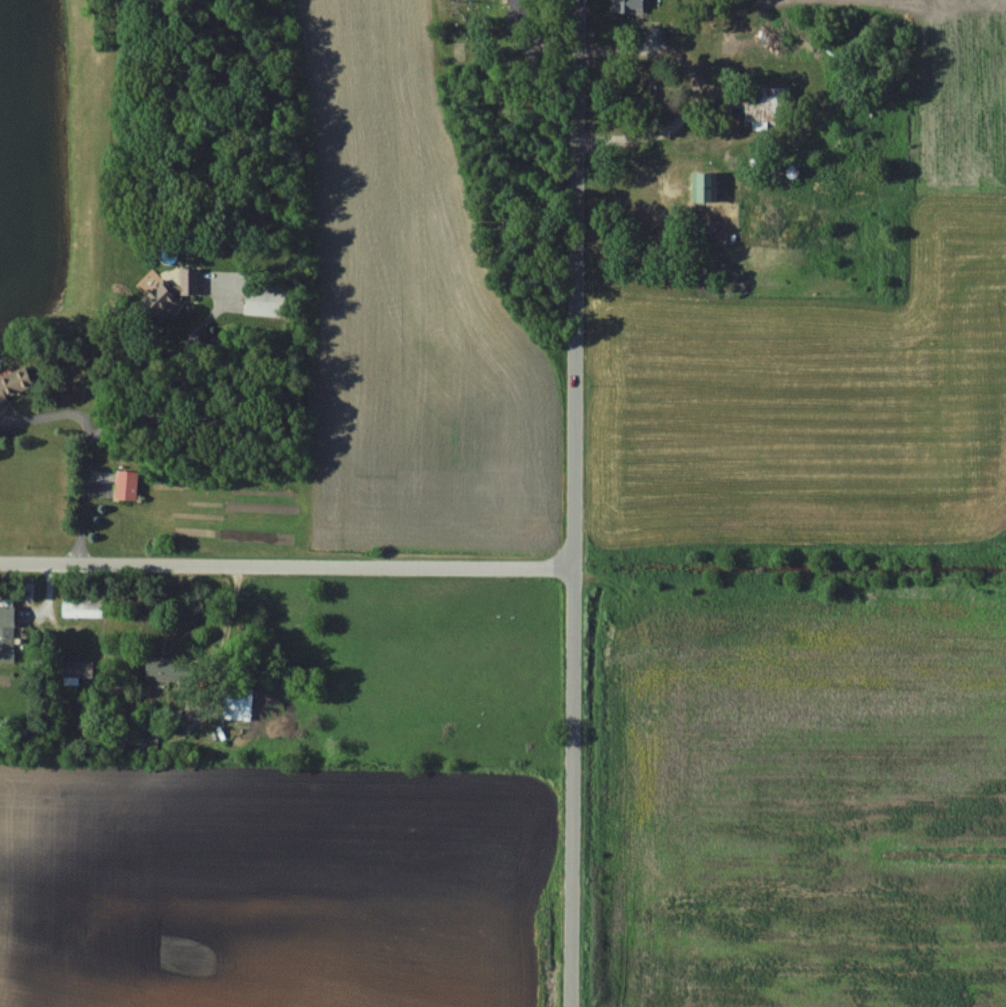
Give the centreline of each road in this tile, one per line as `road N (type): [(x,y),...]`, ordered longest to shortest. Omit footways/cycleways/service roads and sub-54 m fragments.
road 1 (residential): [(570,1006),(576,0)]
road 2 (residential): [(573,567),(0,565)]

